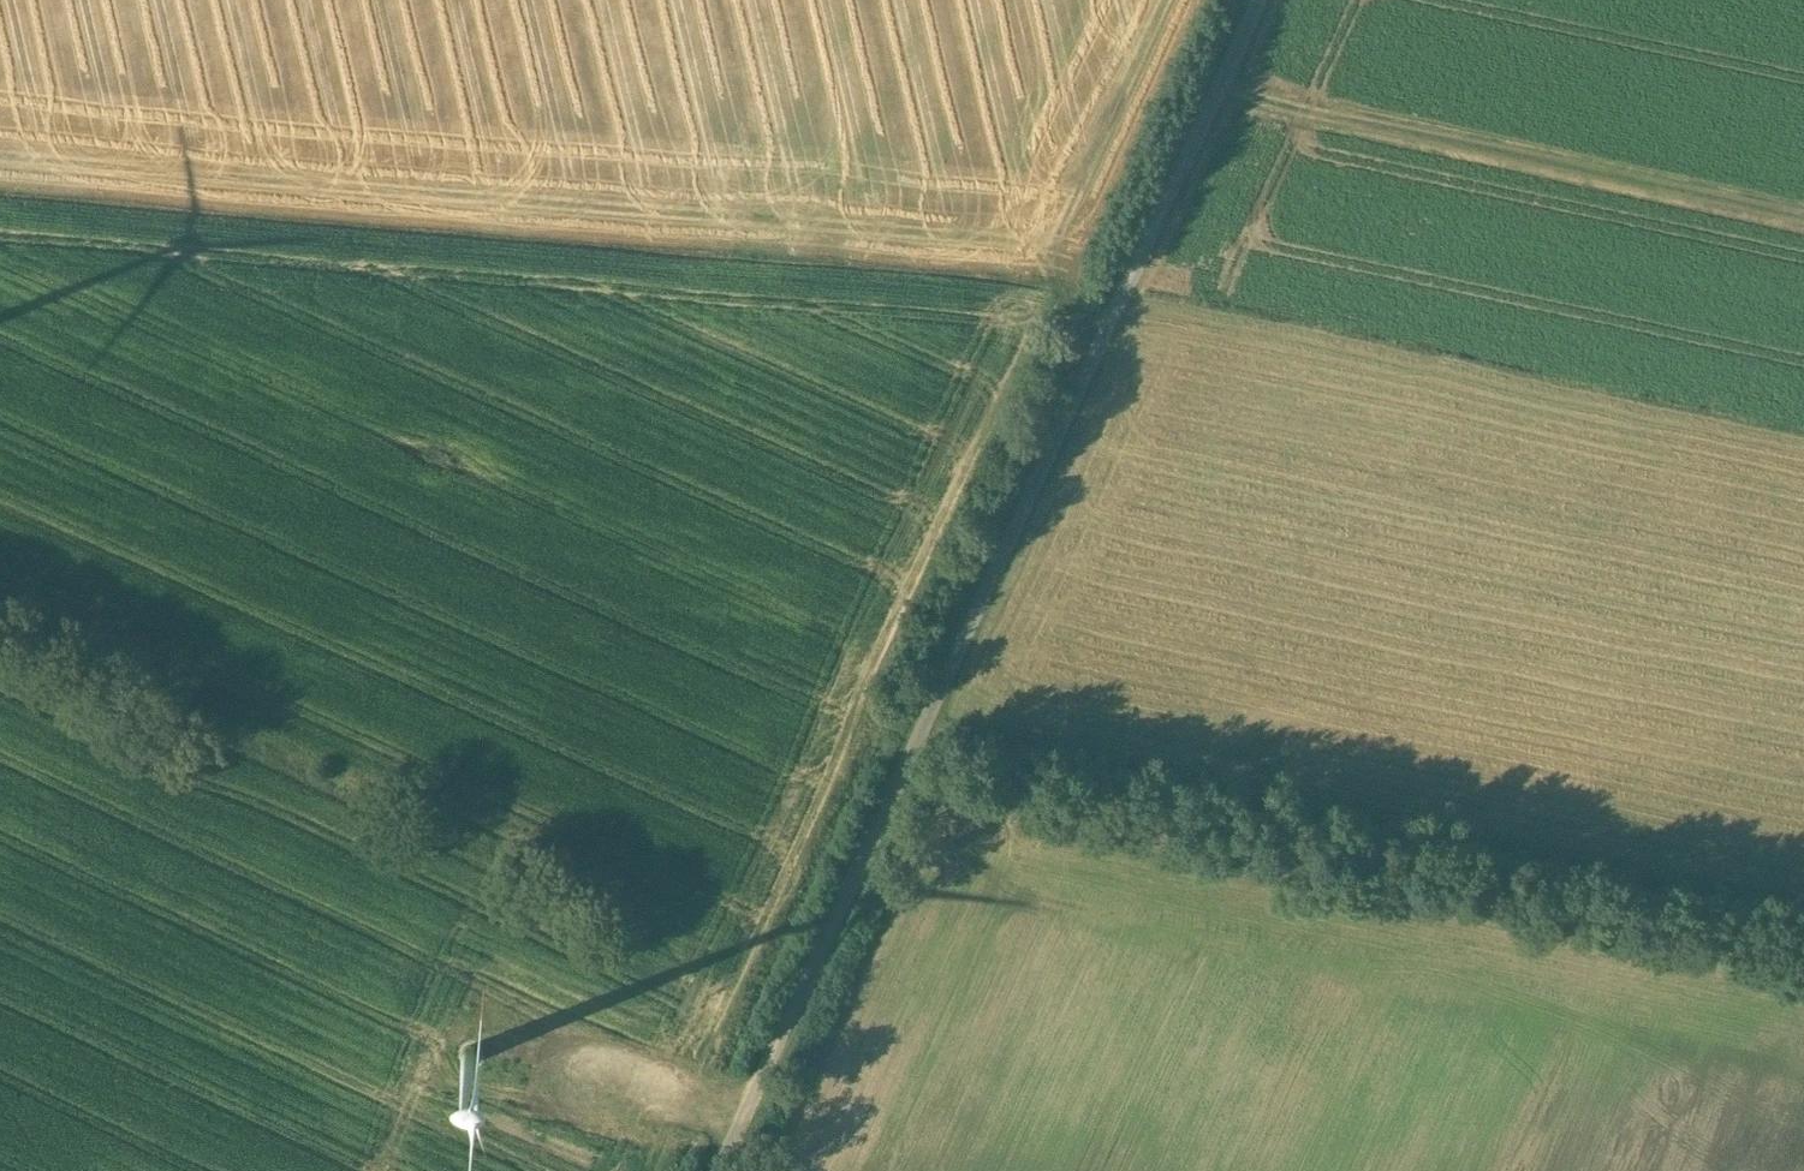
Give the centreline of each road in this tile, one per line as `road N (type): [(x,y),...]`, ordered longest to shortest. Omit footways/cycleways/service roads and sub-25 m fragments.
road 1 (unclassified): [(719,1170),(1260,0)]

